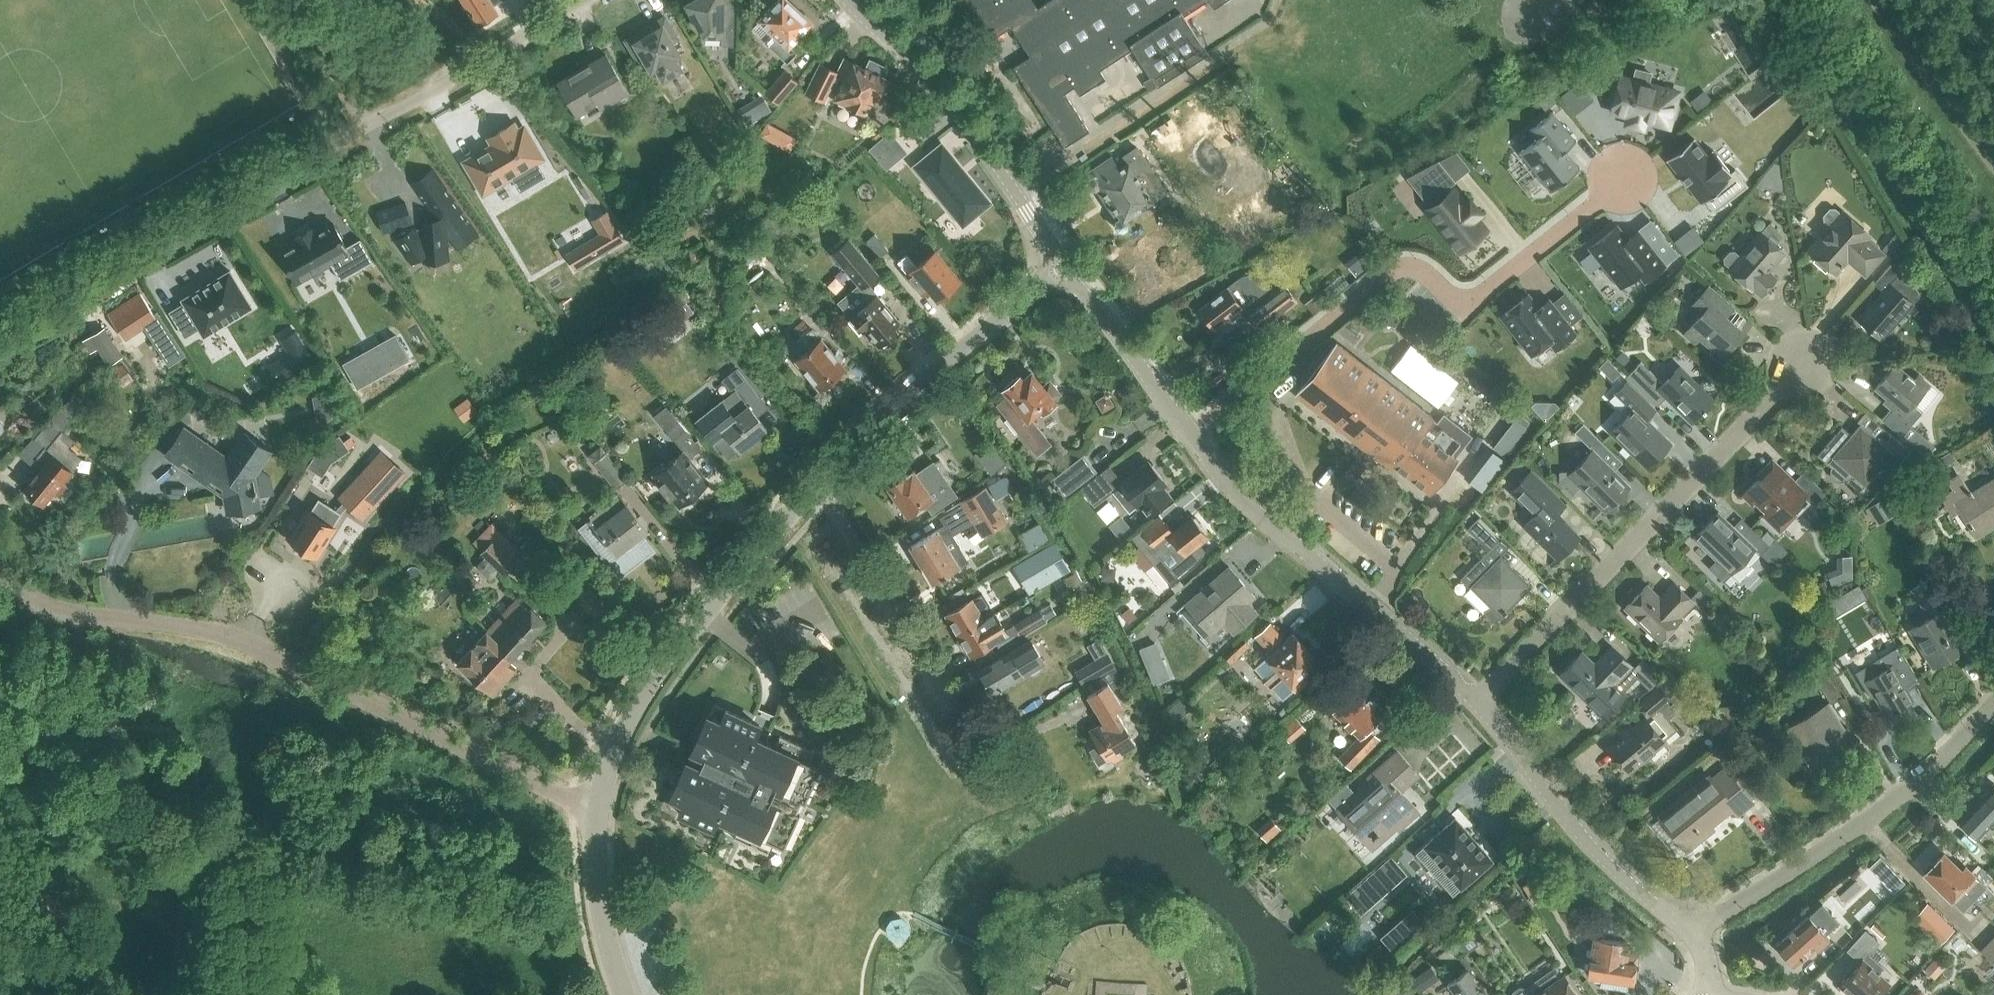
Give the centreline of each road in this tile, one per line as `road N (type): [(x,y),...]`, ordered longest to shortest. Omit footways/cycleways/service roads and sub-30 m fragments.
road 1 (residential): [(0,349),(582,0)]
road 2 (unclassified): [(599,812),(247,638),(34,598),(0,571)]
road 3 (residential): [(1190,436),(1395,269),(1424,271),(1467,310),(1619,177)]
road 4 (residential): [(1474,705),(1810,356)]
road 5 (unclassified): [(599,812),(617,741),(665,670),(822,483)]
road 6 (unclassified): [(1474,705),(1229,482),(1190,436)]
road 7 (residential): [(1693,930),(1863,823),(1993,704)]
road 8 (unclassified): [(1060,267),(929,85),(847,0)]
road 9 (unclassified): [(822,483),(1060,267)]
road 10 (unclassified): [(1693,930),(1608,863),(1474,705)]
road 11 (unclassified): [(978,751),(822,483)]
road 12 (unclassified): [(1190,436),(1060,267)]
road 13 (unclassified): [(619,979),(594,858),(599,812)]
road 14 (track): [(20,894),(120,918),(159,942)]

